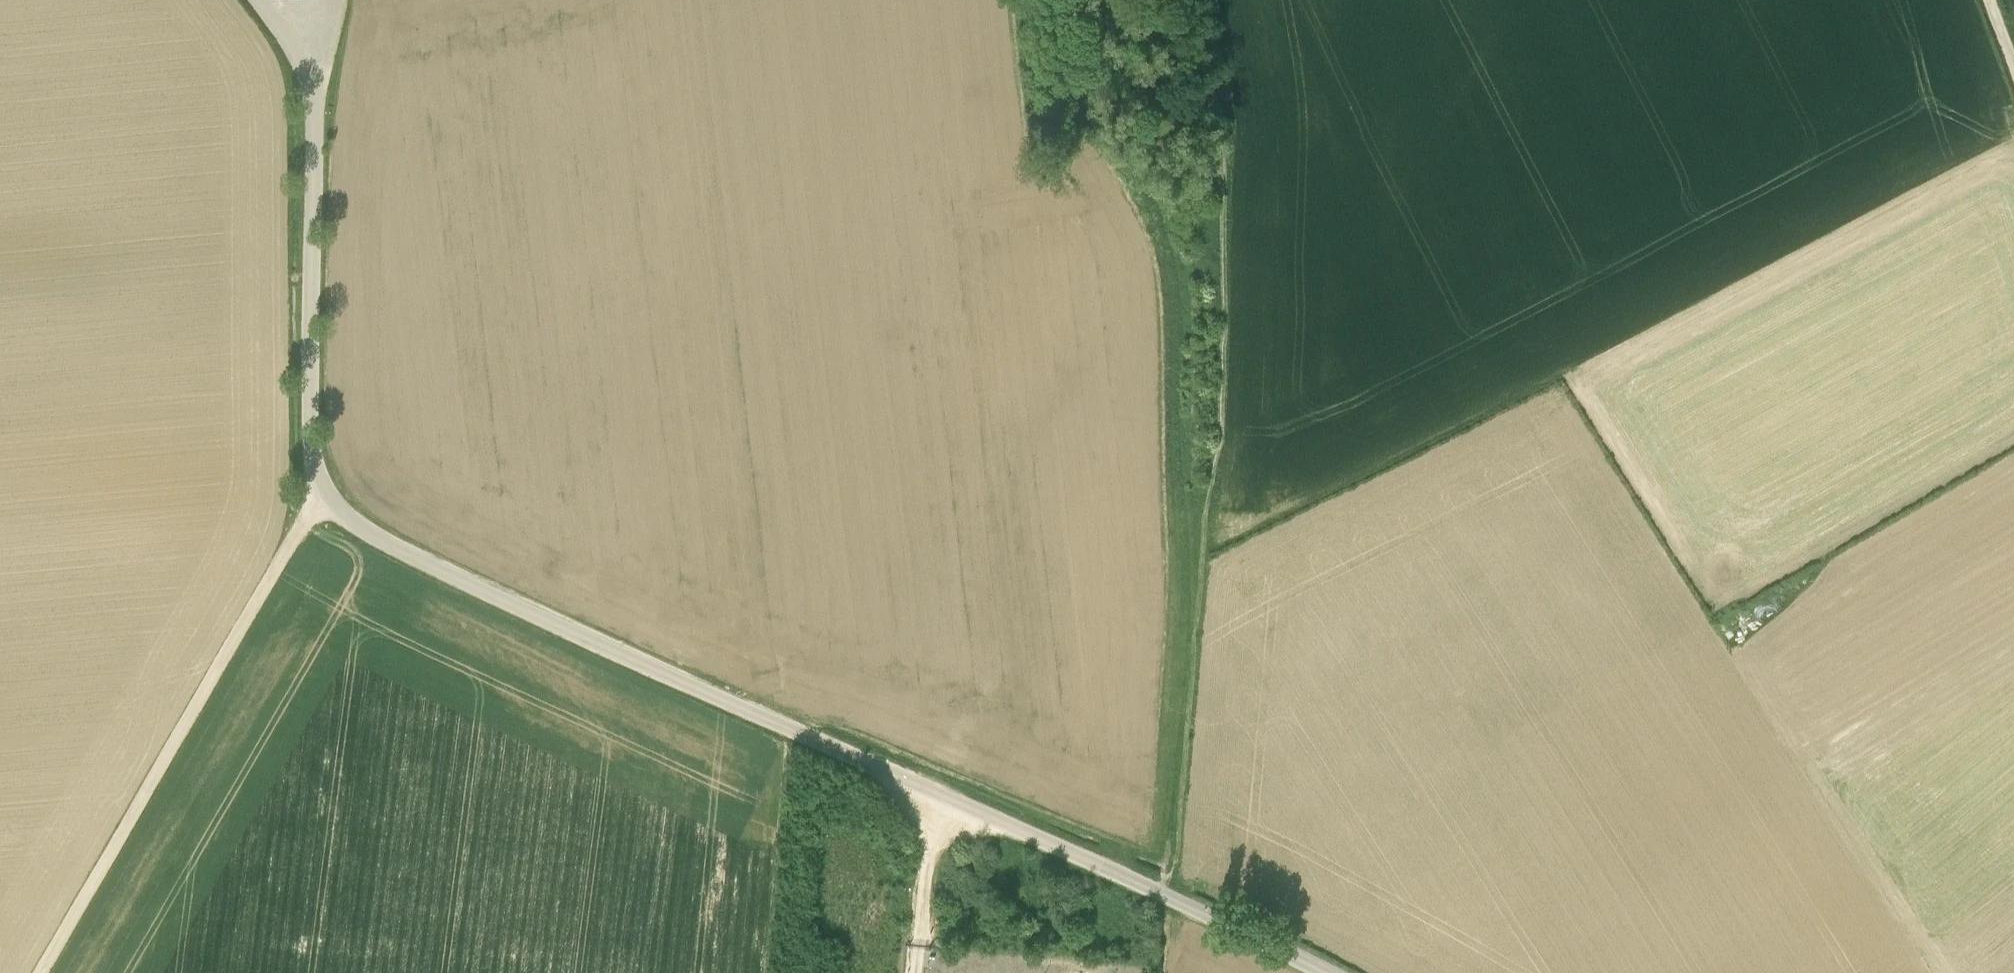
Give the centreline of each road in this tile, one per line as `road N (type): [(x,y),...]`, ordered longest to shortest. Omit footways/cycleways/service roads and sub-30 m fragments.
road 1 (tertiary): [(1328,972),(427,564),(351,519),(326,492)]
road 2 (track): [(326,492),(38,972)]
road 3 (tertiary): [(259,0),(301,59),(313,107),(310,432),(326,492)]

